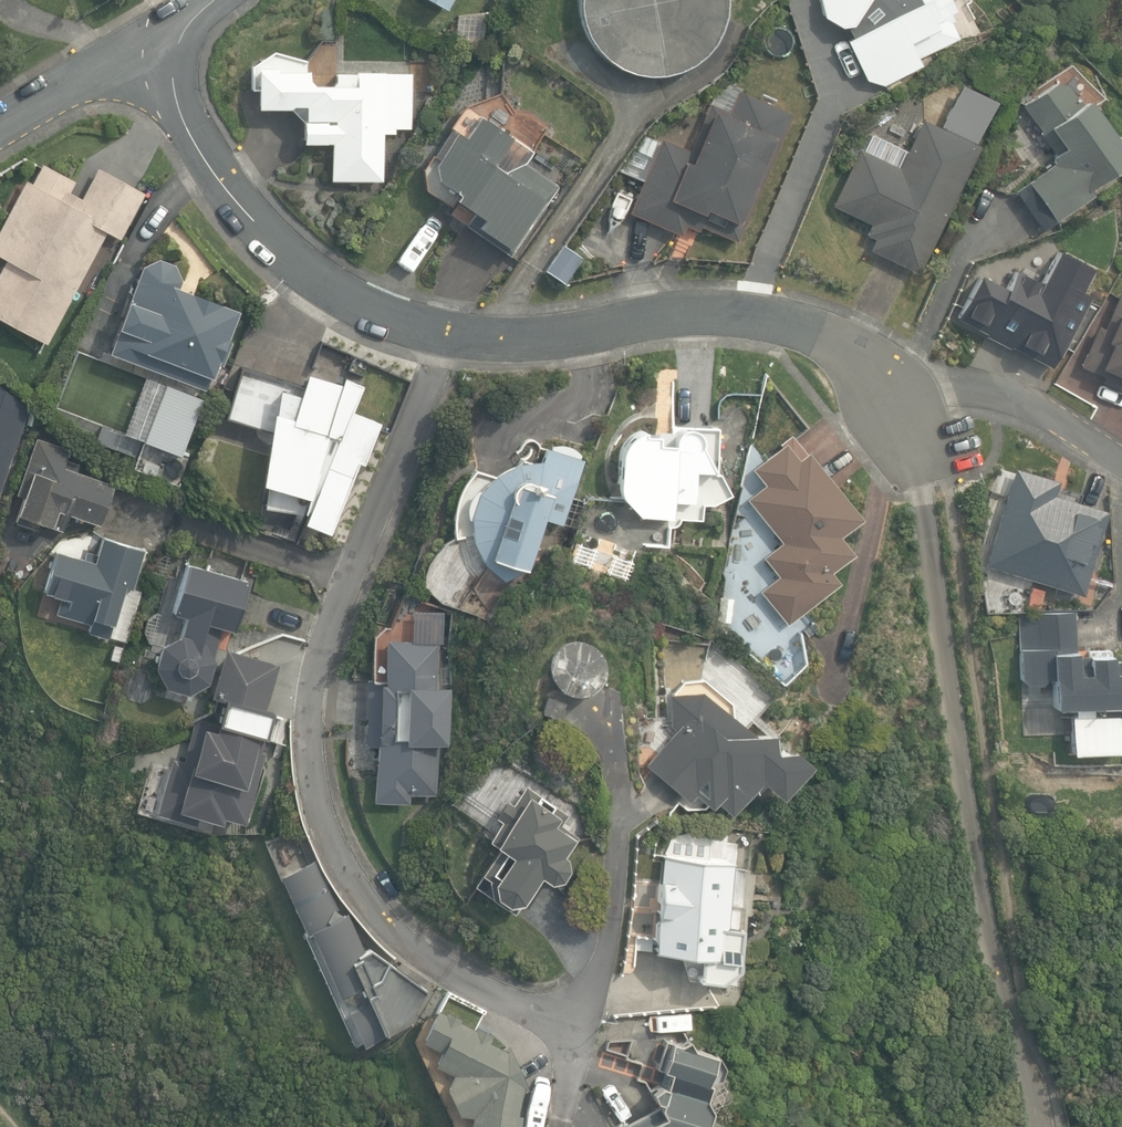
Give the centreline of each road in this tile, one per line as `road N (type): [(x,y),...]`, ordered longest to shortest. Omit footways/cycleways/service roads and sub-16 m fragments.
road 1 (residential): [(580,1033),(440,964),(367,910),(332,846),(314,789),(303,717),(349,577),(447,334)]
road 2 (residential): [(895,411),(831,339),(749,318),(447,334)]
road 3 (residential): [(447,334),(378,315),(307,267),(237,186),(144,49)]
road 4 (residential): [(0,132),(144,49)]

